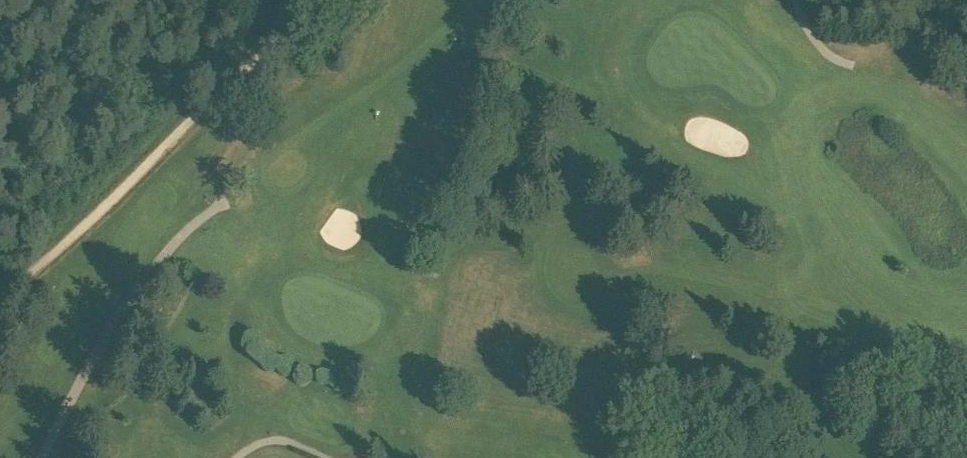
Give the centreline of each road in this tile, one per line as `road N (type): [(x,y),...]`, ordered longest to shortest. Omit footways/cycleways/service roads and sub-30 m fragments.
road 1 (track): [(0,307),(319,0)]

